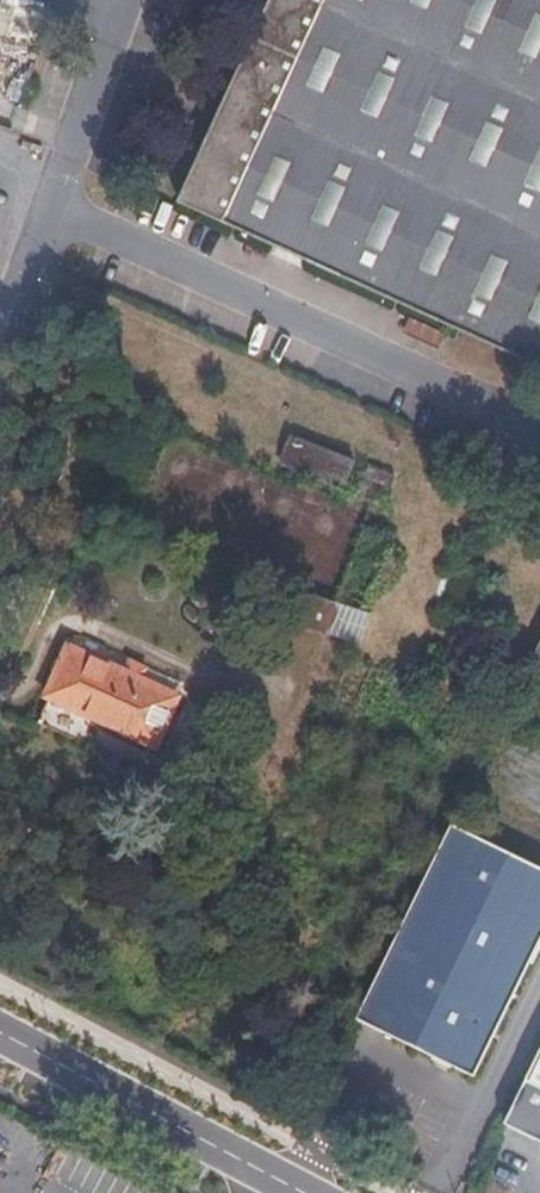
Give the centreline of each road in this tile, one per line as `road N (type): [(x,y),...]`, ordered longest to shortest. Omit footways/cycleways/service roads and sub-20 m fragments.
road 1 (tertiary): [(0,1031),(305,1192)]

